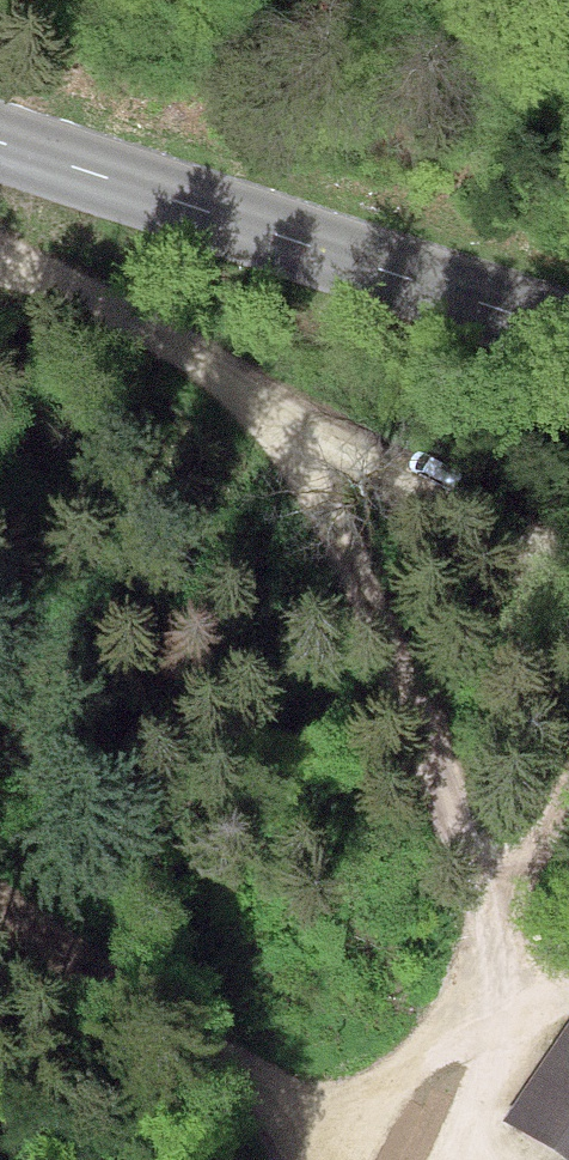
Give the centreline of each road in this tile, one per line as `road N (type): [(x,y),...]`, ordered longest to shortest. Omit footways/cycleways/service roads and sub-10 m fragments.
road 1 (tertiary): [(0,142),(568,328)]
road 2 (track): [(0,902),(289,1116),(305,1159)]
road 3 (track): [(568,565),(245,393)]
road 4 (track): [(568,804),(489,996)]

